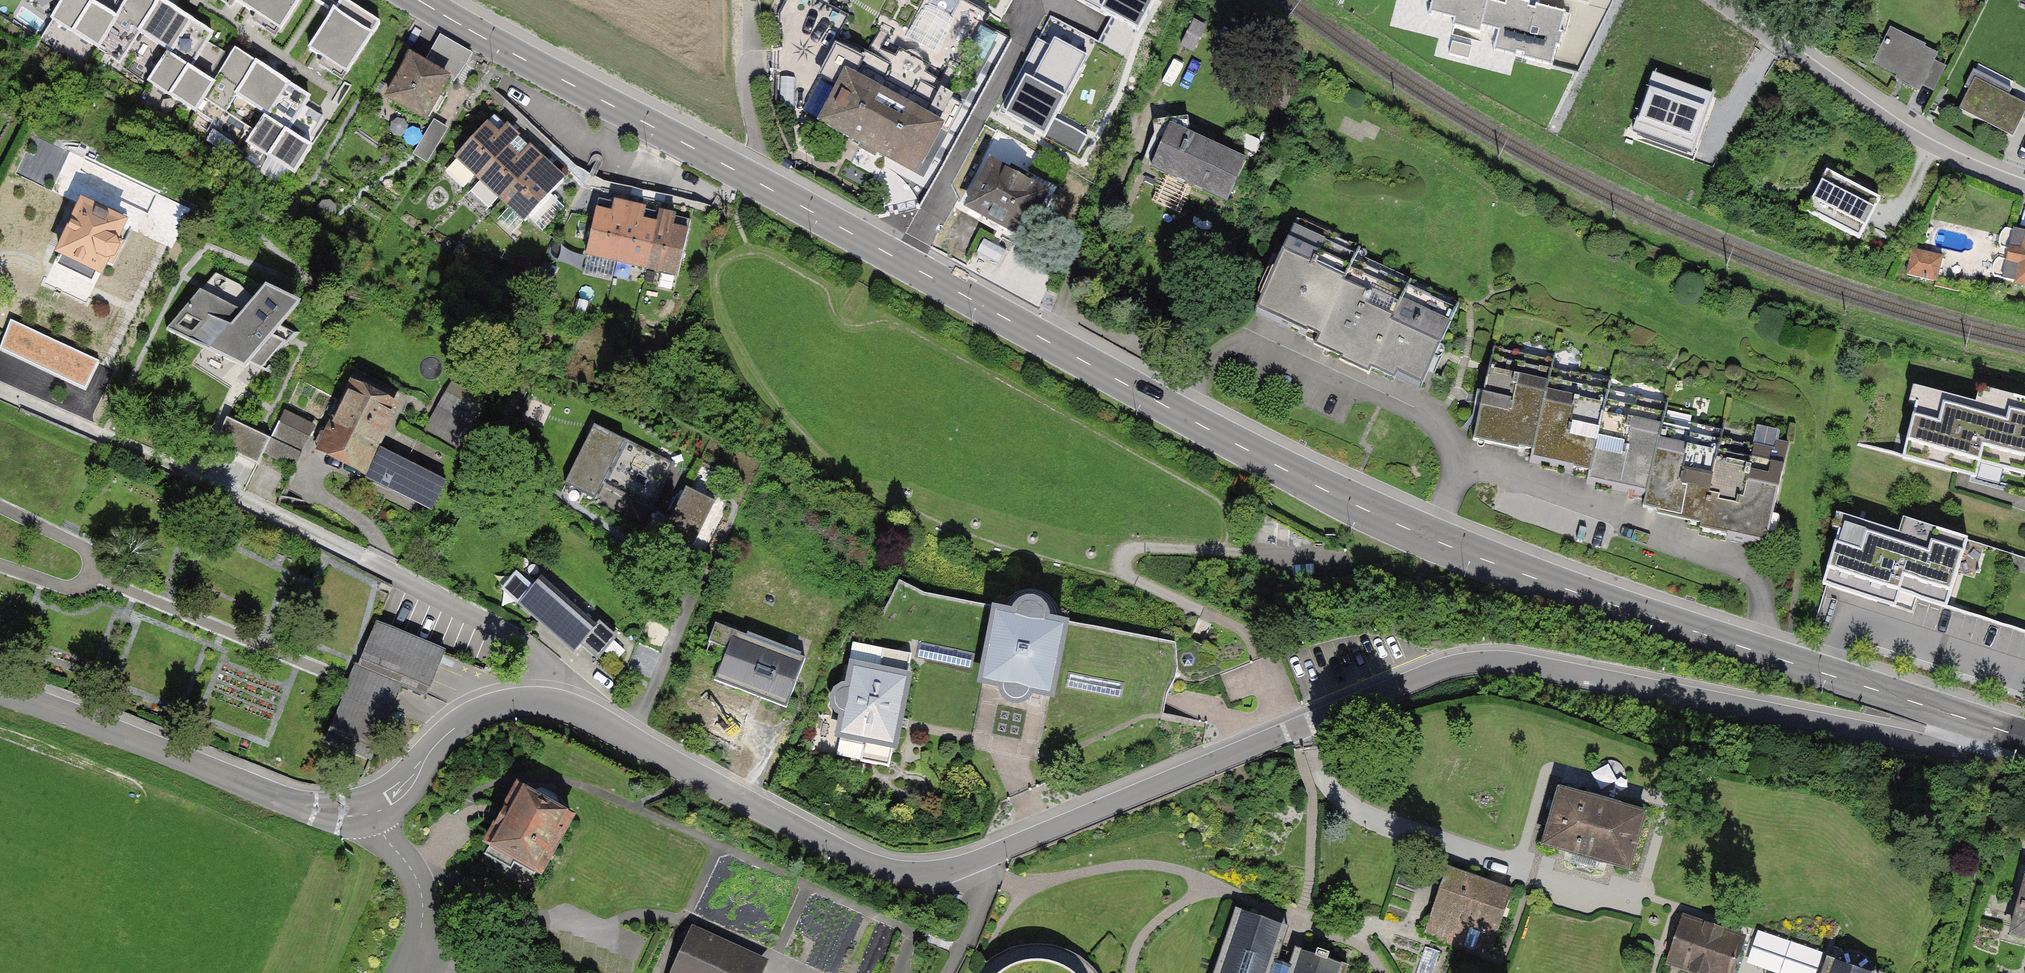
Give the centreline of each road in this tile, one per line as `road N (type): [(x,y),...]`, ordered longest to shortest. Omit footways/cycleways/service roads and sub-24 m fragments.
road 1 (primary): [(420,0),(1312,485),(1598,598),(1973,721)]
road 2 (residential): [(556,703),(873,866),(930,874),(1460,663),(1498,658),(1949,747),(1973,721)]
road 3 (residential): [(556,703),(552,676),(531,648),(492,623),(341,543),(0,387)]
road 4 (residential): [(0,695),(326,811),(386,799),(454,727),(487,709),(556,703)]
road 5 (residential): [(2024,185),(1891,123),(1716,0)]

